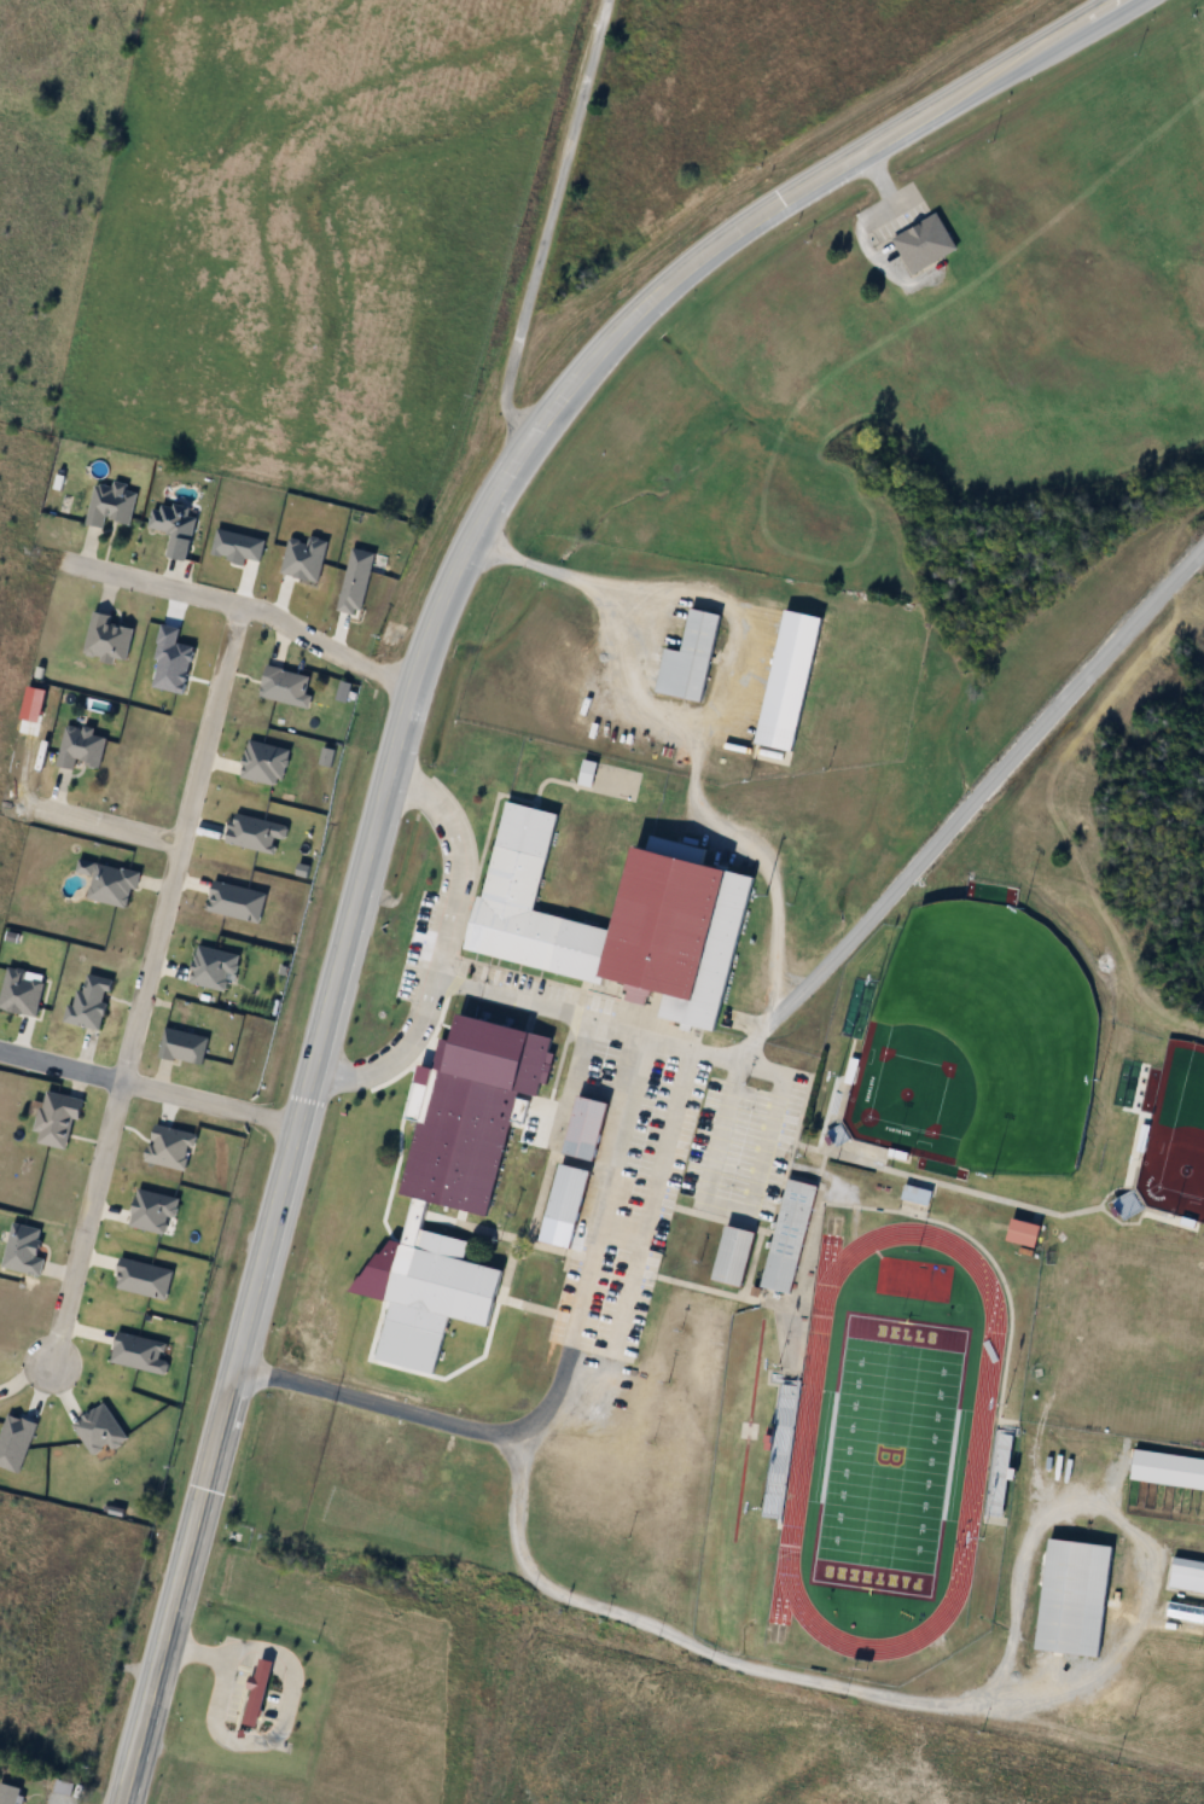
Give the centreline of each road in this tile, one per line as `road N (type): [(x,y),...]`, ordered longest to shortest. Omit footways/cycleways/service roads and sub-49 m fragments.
road 1 (secondary): [(1116,0),(743,229),(669,286),(520,441),(442,611),(374,822),(122,1803)]
road 2 (residential): [(238,606),(51,1373)]
road 3 (residential): [(520,441),(504,402),(610,0)]
road 4 (residential): [(418,687),(373,673),(264,613),(59,564)]
road 5 (residential): [(0,1052),(297,1127)]
road 6 (residential): [(34,808),(181,845)]

